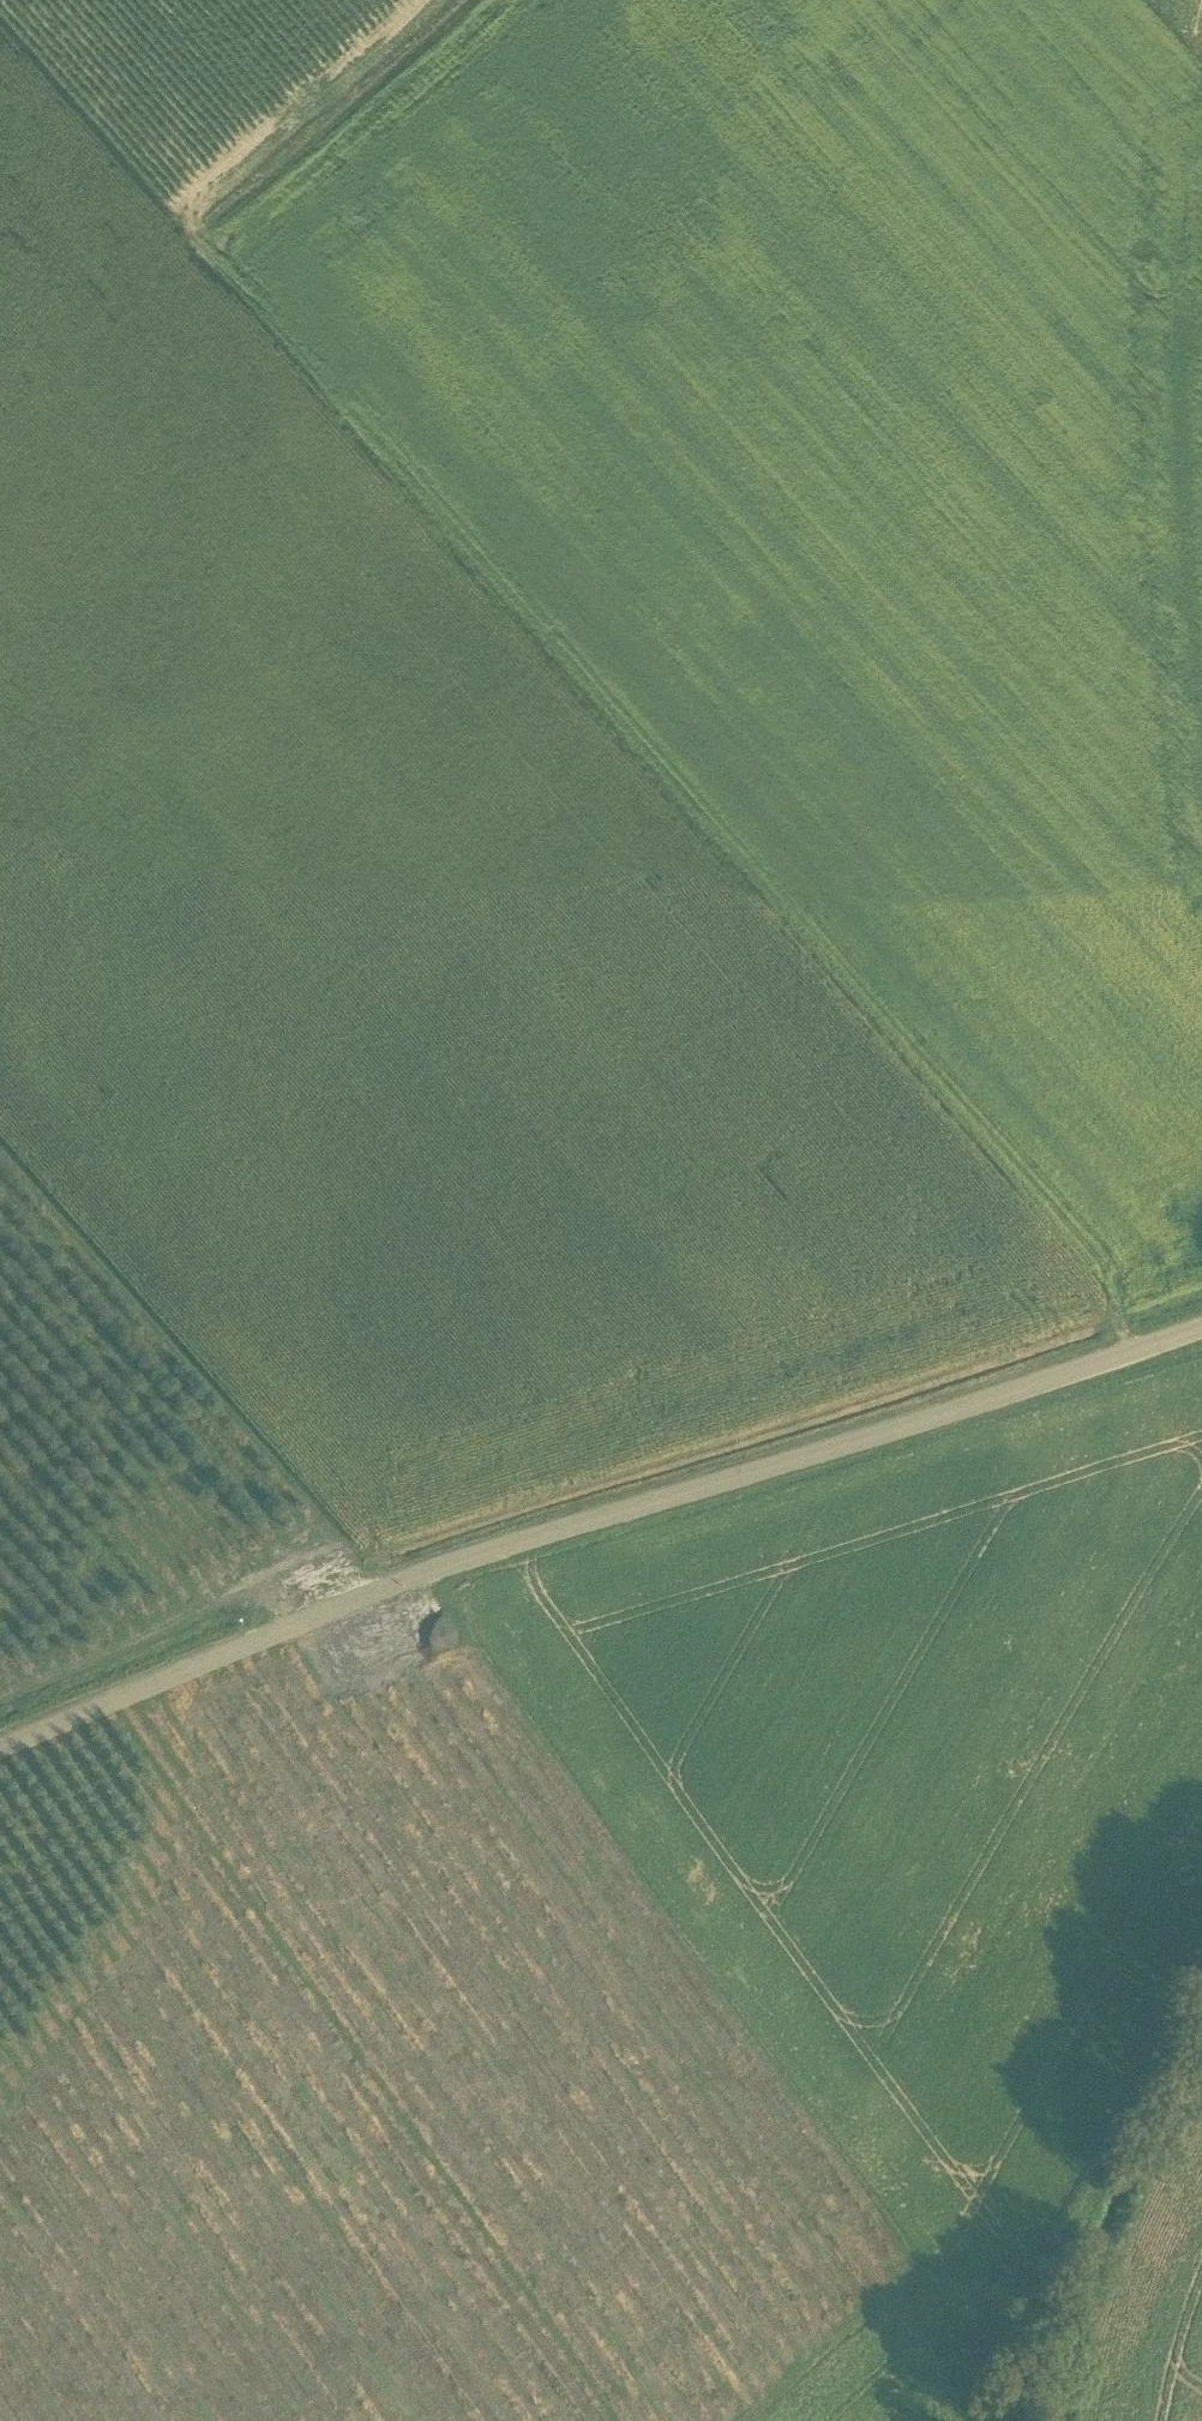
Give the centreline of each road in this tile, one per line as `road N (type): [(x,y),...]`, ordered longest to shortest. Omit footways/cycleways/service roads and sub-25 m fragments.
road 1 (unclassified): [(0,1745),(428,1572),(861,1442),(1201,1328)]

